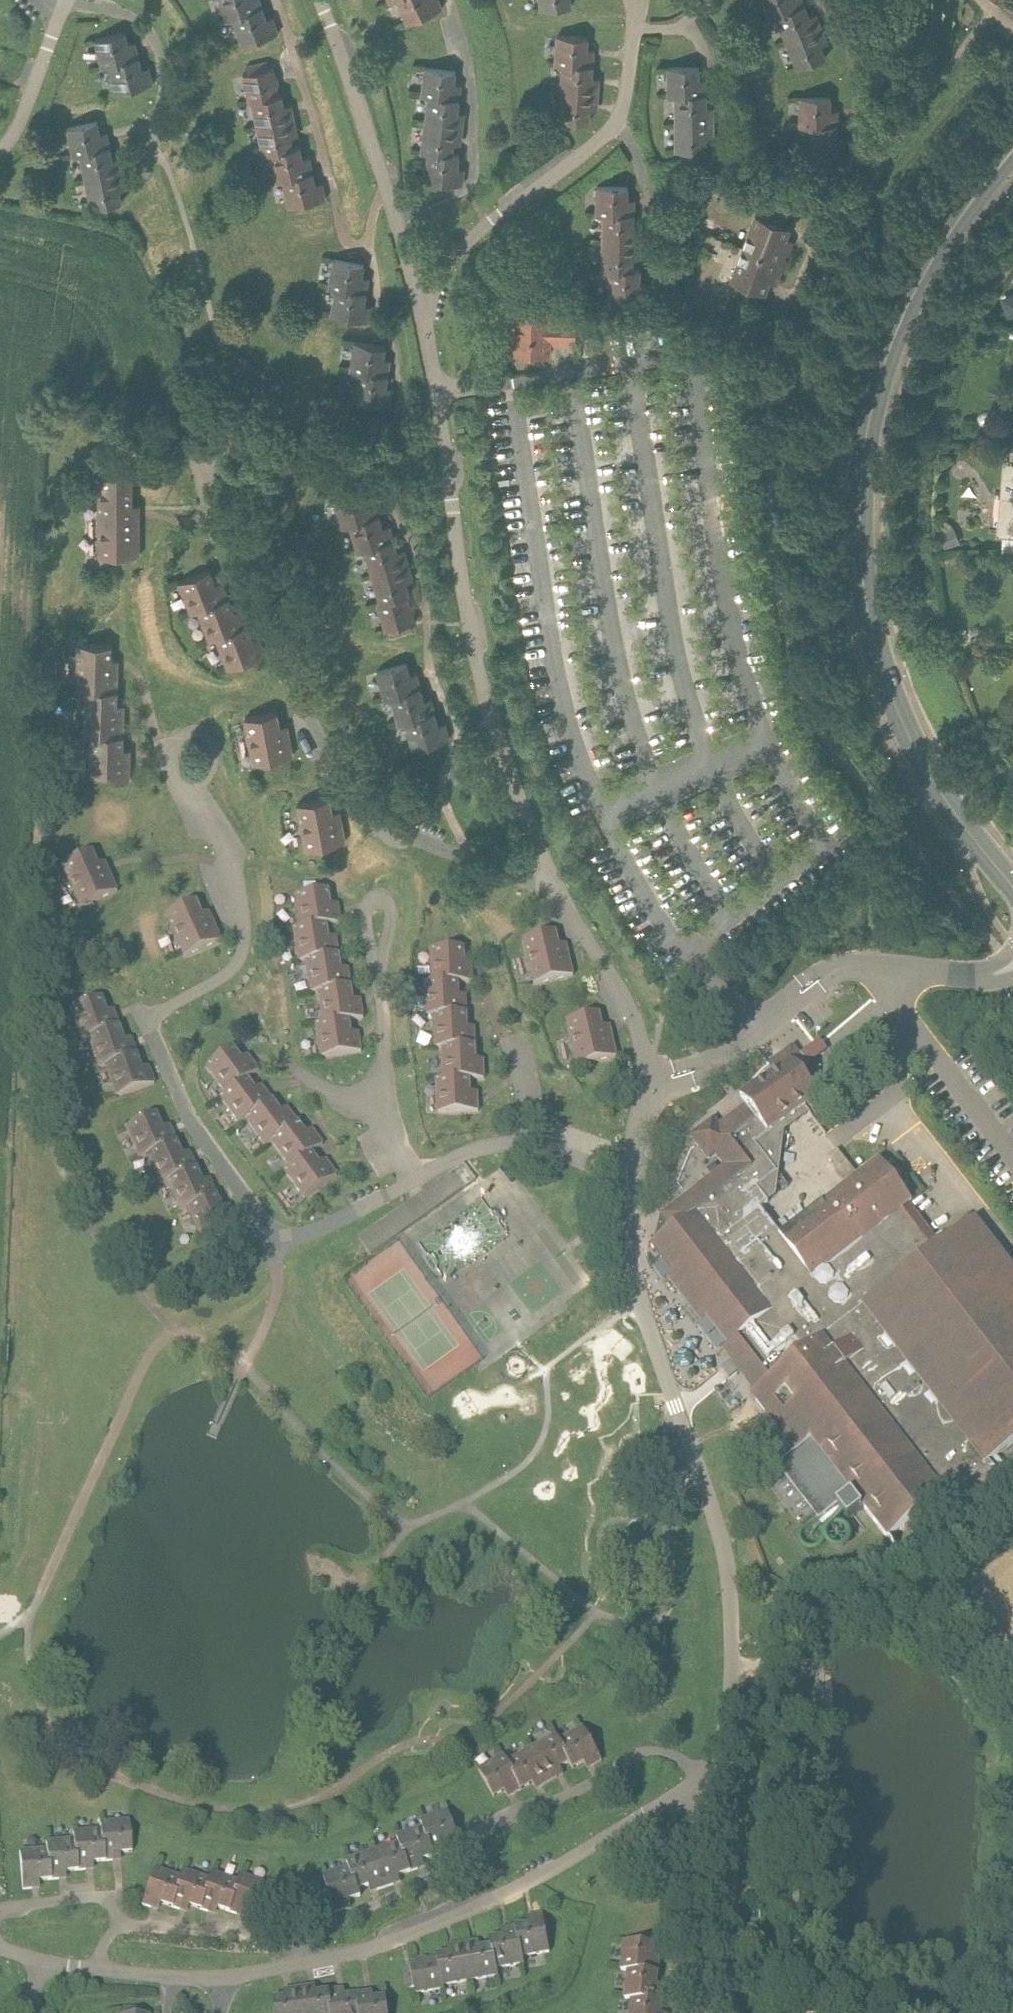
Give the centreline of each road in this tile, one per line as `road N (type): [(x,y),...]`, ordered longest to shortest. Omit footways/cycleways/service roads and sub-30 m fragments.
road 1 (secondary): [(1012,887),(949,806),(897,712),(871,630),(860,529),(865,442),(895,336),(946,238),(1012,151)]

